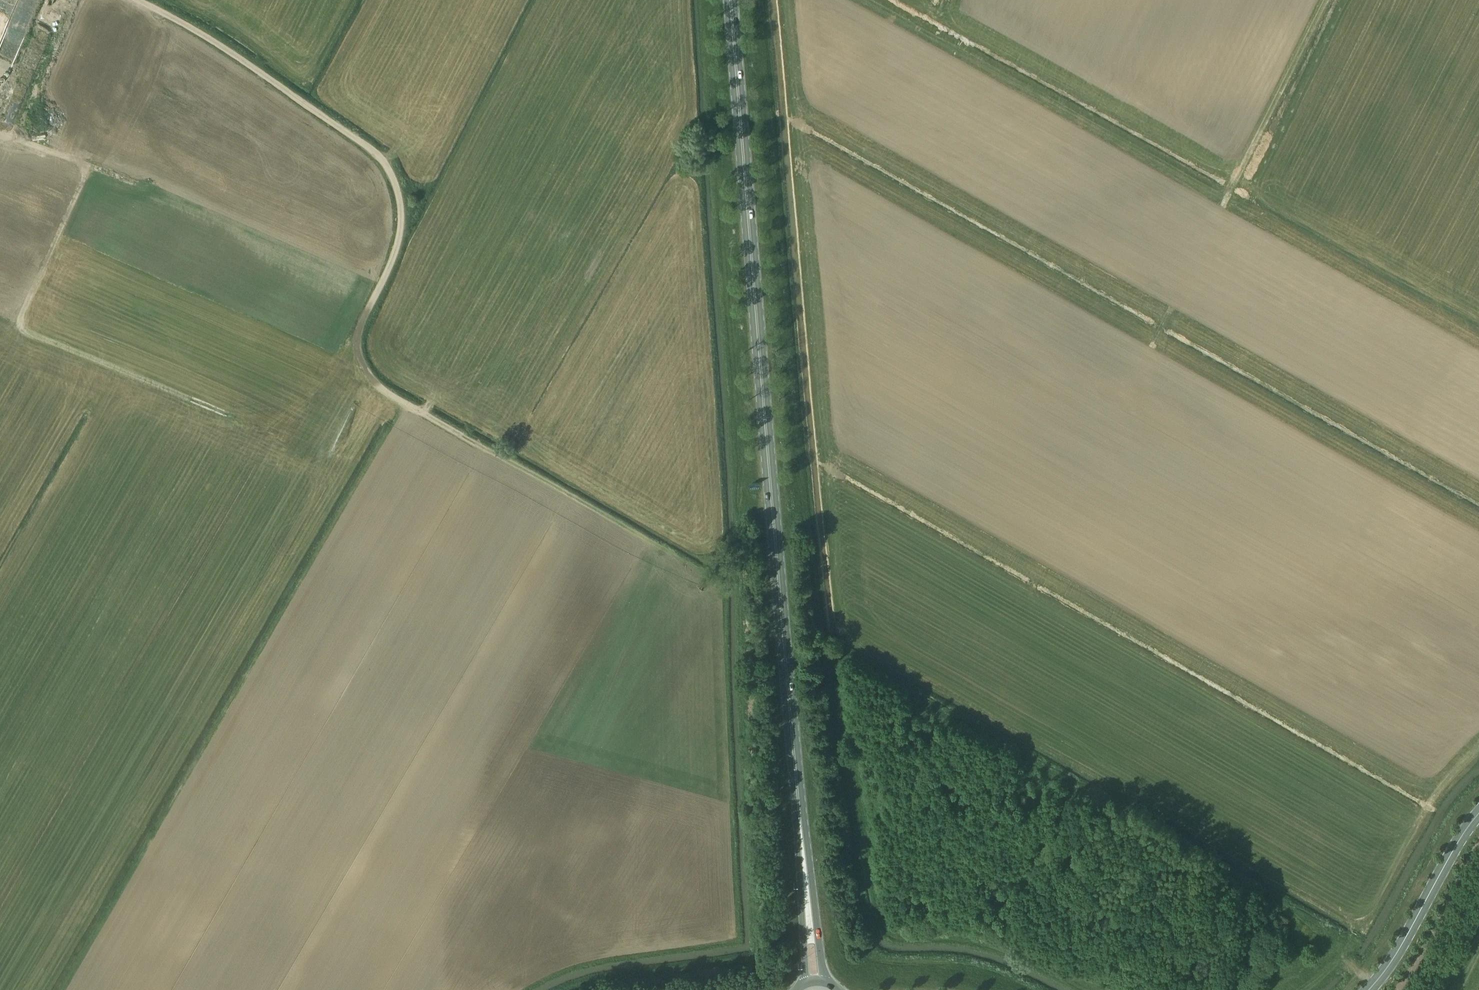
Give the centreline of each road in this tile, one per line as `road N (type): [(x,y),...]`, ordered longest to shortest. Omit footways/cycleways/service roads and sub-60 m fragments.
road 1 (primary): [(798,795),(732,0)]
road 2 (track): [(470,439),(399,398),(359,357),(361,324),(399,221),(380,162),(195,31),(133,0)]
road 3 (secondary): [(1369,989),(1478,814)]
road 4 (primary): [(829,985),(798,795)]
road 5 (primary): [(798,795),(805,987)]

